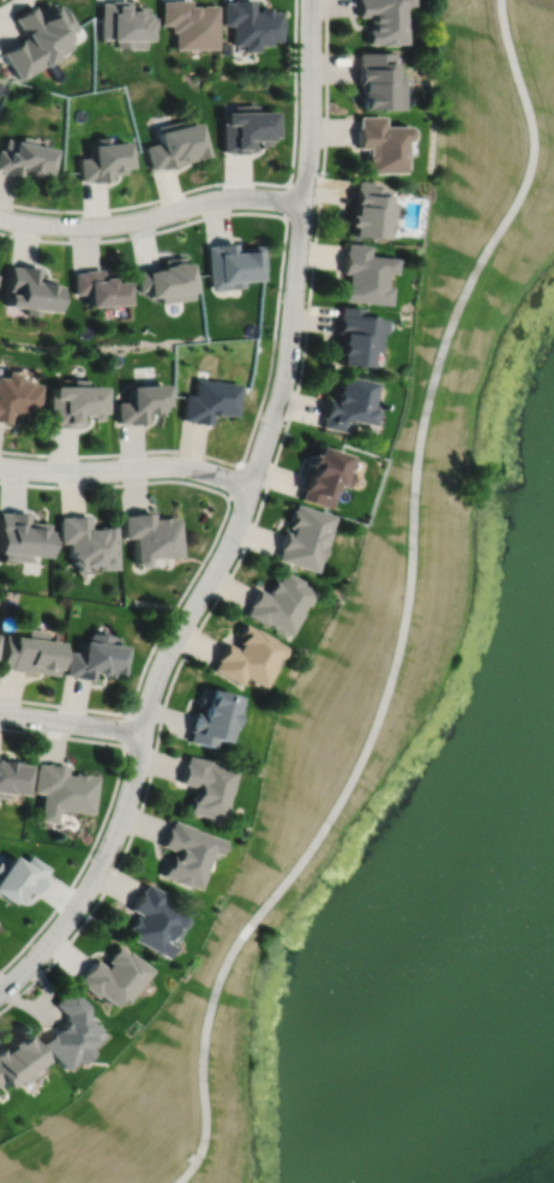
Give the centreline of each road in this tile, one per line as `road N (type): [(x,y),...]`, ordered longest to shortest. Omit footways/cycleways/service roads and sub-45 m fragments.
road 1 (residential): [(0,991),(61,928),(103,862),(134,783),(158,676),(230,546),(278,406),(312,130),(312,0)]
road 2 (residential): [(305,203),(237,197),(85,227),(0,219)]
road 3 (residential): [(0,467),(175,466),(252,488)]
road 4 (residential): [(143,733),(0,713)]

